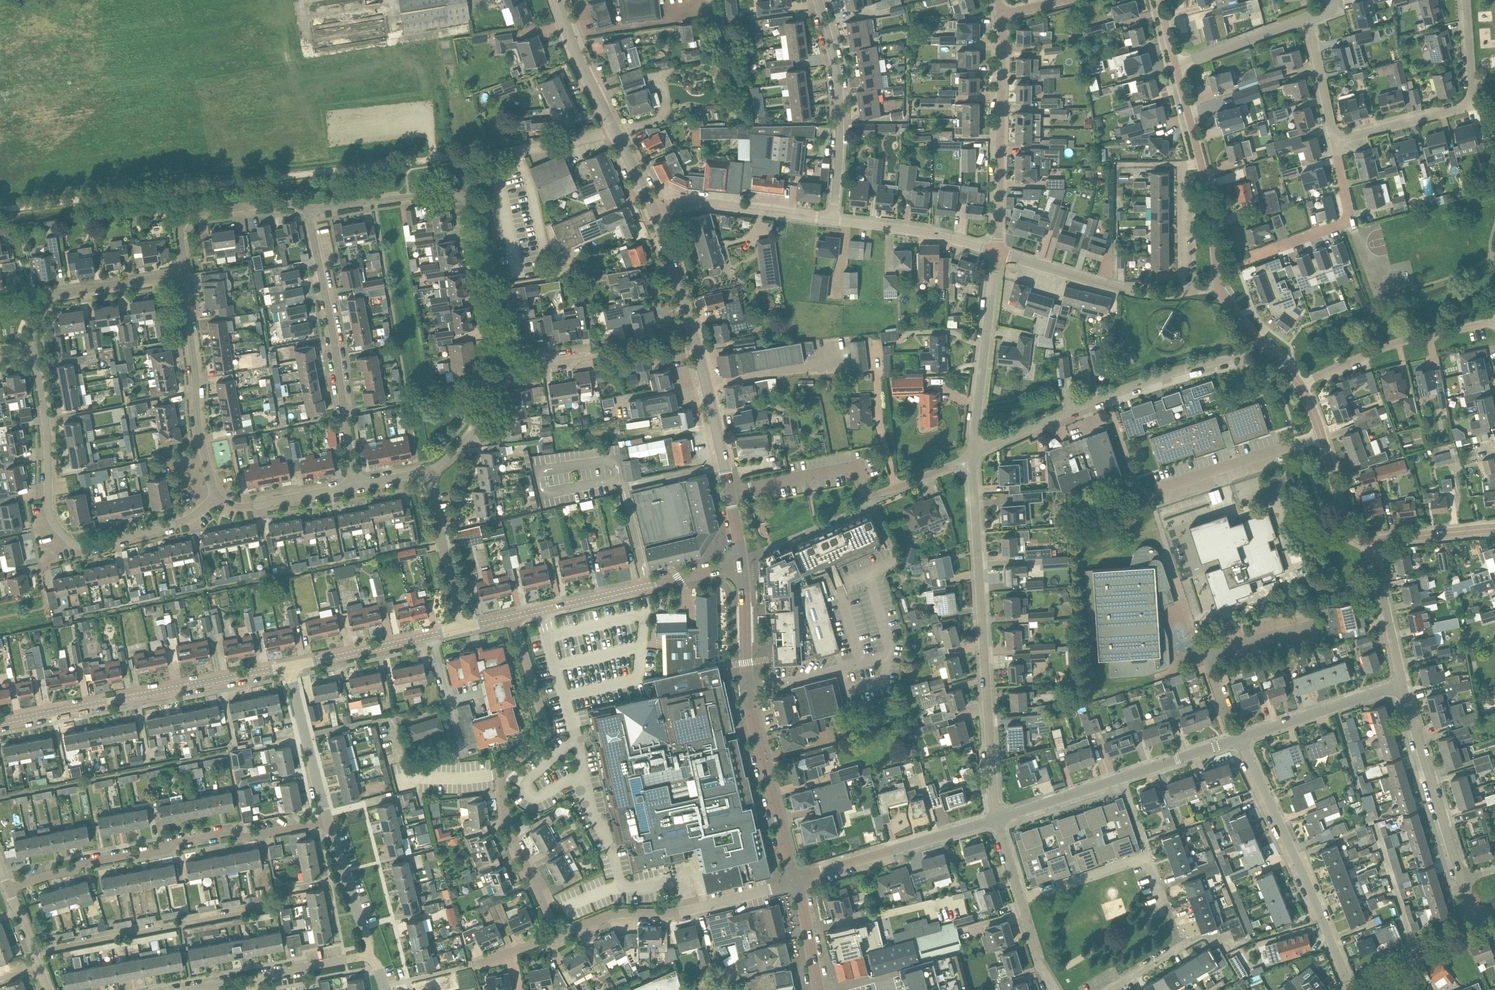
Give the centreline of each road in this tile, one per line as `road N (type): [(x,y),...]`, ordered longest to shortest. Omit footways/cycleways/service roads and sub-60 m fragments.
road 1 (track): [(404,162),(0,207)]
road 2 (tertiary): [(742,571),(695,339),(655,208)]
road 3 (residential): [(994,819),(973,456)]
road 4 (residential): [(215,498),(190,520),(89,546),(72,543),(52,519),(46,420),(27,355)]
road 5 (residential): [(554,939),(501,788),(546,728),(517,615)]
road 6 (residential): [(8,890),(82,864),(157,852),(173,840),(329,824)]
road 7 (tertiary): [(798,881),(751,687),(742,571)]
road 8 (unclassified): [(0,722),(290,666)]
road 9 (residential): [(973,456),(1166,373),(1235,357)]
road 10 (residential): [(353,484),(308,208)]
road 11 (residential): [(1352,989),(1237,740)]
road 12 (residential): [(994,819),(1237,740)]
road 13 (residential): [(554,939),(620,913),(677,913),(798,881)]
road 14 (residential): [(1333,141),(1465,108),(1463,0)]
road 15 (residential): [(997,253),(1003,17)]
road 16 (residential): [(1181,951),(1147,860),(1019,899)]
road 17 (residential): [(215,498),(197,423),(180,271)]
road 18 (unclassified): [(517,615),(742,571)]
road 19 (residential): [(833,219),(839,114),(820,0)]
road 20 (residential): [(798,881),(994,819)]
road 21 (residential): [(973,456),(997,253)]
road 22 (residential): [(1494,324),(1411,338),(1303,386)]
road 23 (residential): [(1461,876),(1403,685)]
road 24 (residential): [(27,355),(49,299),(180,271)]
road 25 (residential): [(188,989),(372,954)]
road 26 (residential): [(997,253),(1107,285),(1179,291)]
road 27 (residential): [(1247,262),(1343,218),(1333,141)]
road 28 (residential): [(498,370),(477,212),(464,194)]
road 29 (residential): [(655,208),(703,203),(833,219)]
road 30 (residential): [(180,271),(188,216),(284,203),(308,208)]
road 31 (unclassified): [(290,666),(461,628)]
road 32 (residential): [(1237,740),(1403,685)]
road 33 (residential): [(1370,541),(1348,522),(1303,386)]
road 34 (residential): [(833,219),(997,253)]
road 35 (residential): [(329,824),(290,666)]
road 36 (residential): [(461,628),(426,473)]
road 37 (residential): [(308,208),(443,189),(464,194)]
road 38 (residential): [(1403,685),(1370,541)]
road 39 (residential): [(896,489),(871,344)]
road 40 (residential): [(1179,291),(1181,165),(1199,160)]
road 41 (tertiary): [(615,130),(556,0)]
road 42 (residential): [(353,484),(246,507),(215,498)]
road 43 (residential): [(1176,65),(1306,19)]
road 44 (residential): [(372,954),(329,824)]
road 45 (residential): [(1303,386),(1218,284)]
road 46 (residential): [(426,473),(447,461),(484,415),(498,370)]
road 47 (residential): [(1370,989),(1474,916)]
road 48 (residential): [(1218,284),(1199,160)]
road 49 (residential): [(1333,141),(1306,19)]
road 50 (residential): [(1494,529),(1370,541)]
road 51 (track): [(524,145),(404,162)]

